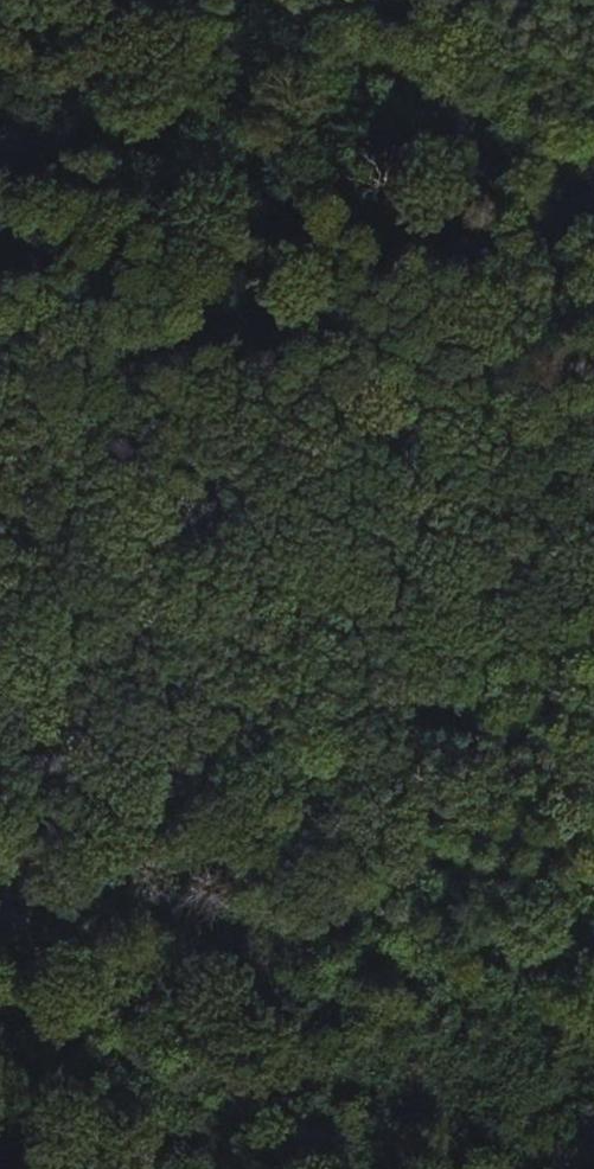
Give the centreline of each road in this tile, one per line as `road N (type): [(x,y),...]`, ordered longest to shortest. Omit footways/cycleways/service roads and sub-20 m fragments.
road 1 (track): [(446,0),(593,89)]

